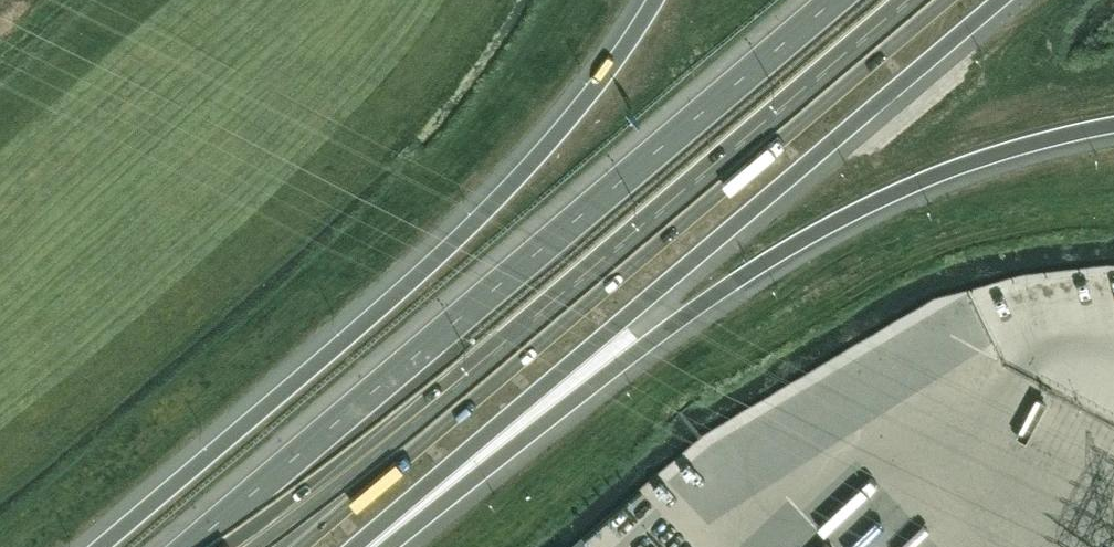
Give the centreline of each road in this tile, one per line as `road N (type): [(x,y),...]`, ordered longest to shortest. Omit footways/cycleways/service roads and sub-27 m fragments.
road 1 (motorway): [(382,546),(742,279),(845,216),(994,153),(1113,122)]
road 2 (motorway): [(838,0),(192,546)]
road 3 (motorway): [(272,546),(917,0)]
road 4 (motorway): [(364,546),(1004,0)]
road 5 (motorway): [(658,0),(596,89),(430,267),(105,546)]

